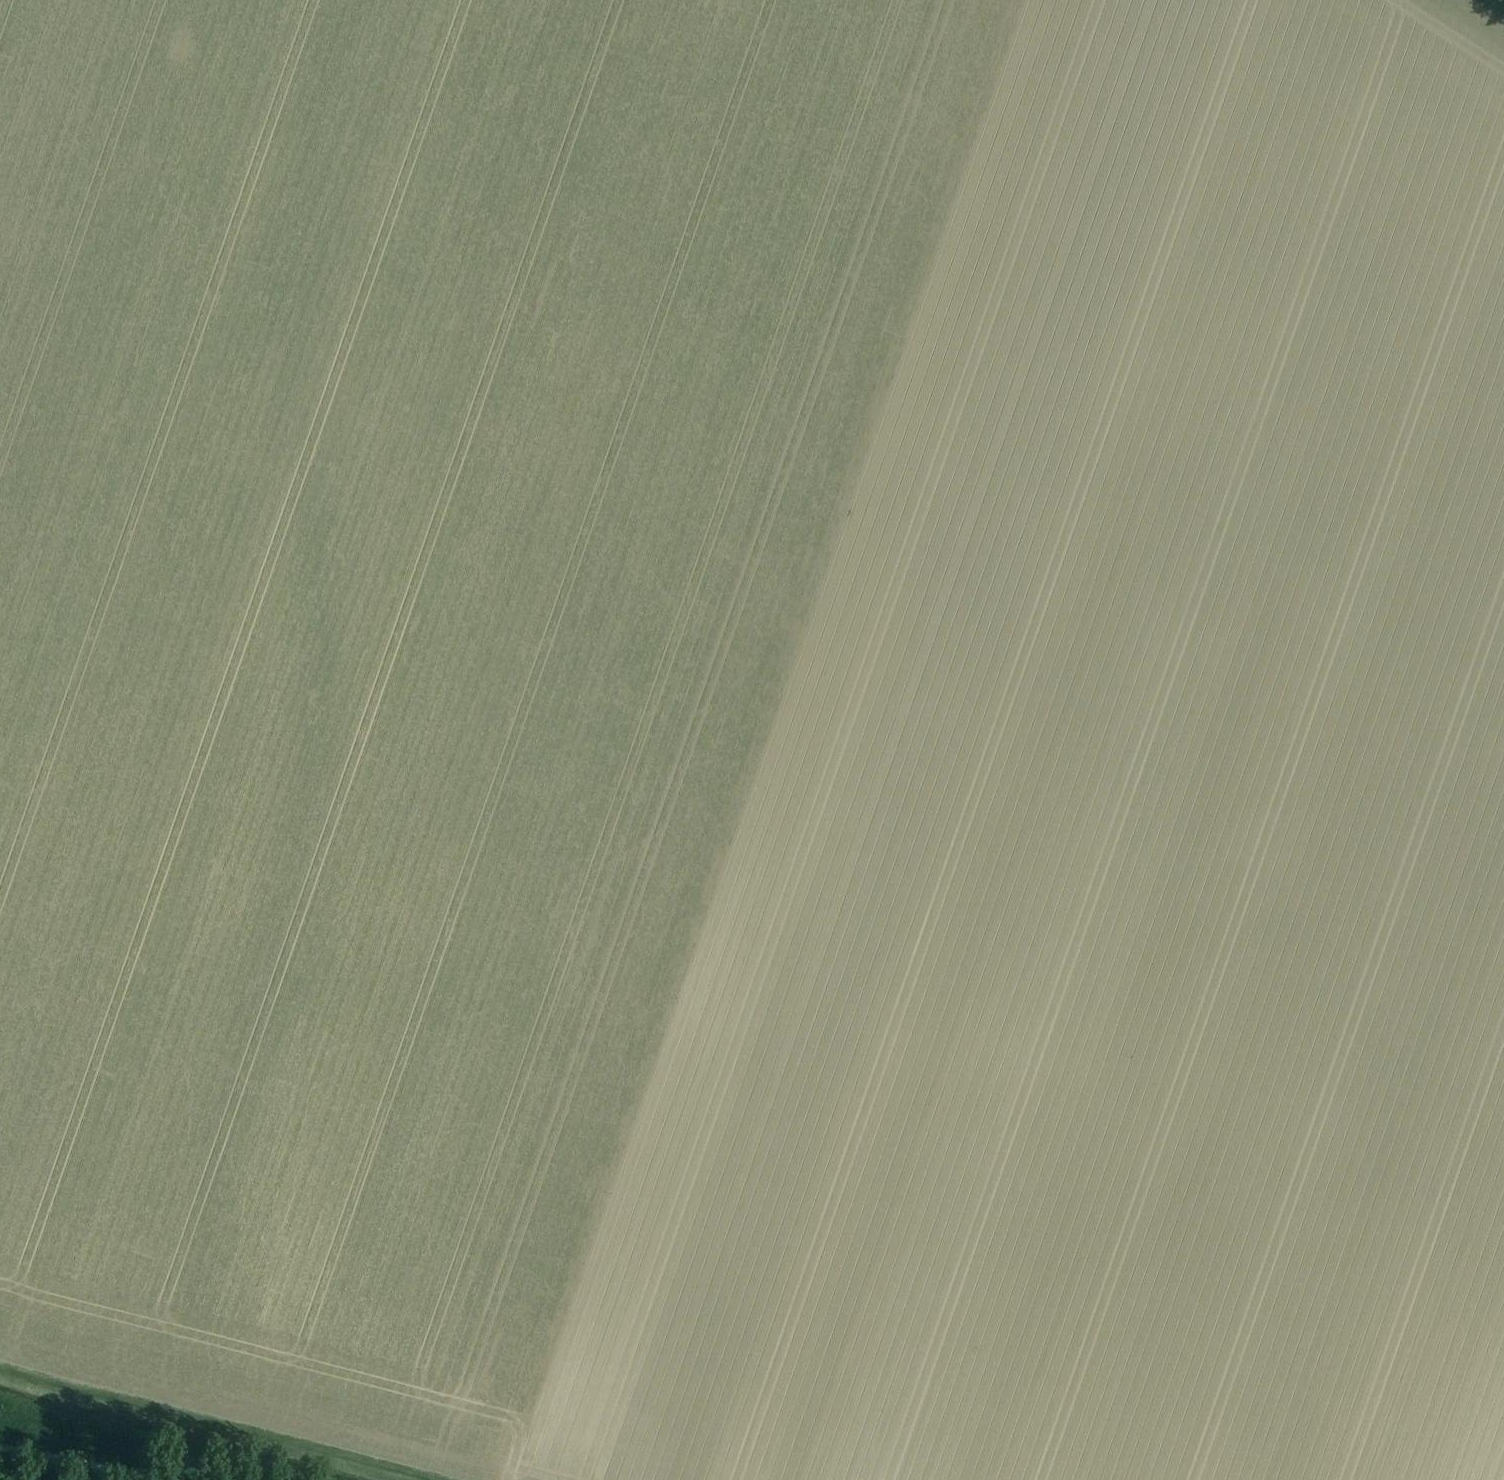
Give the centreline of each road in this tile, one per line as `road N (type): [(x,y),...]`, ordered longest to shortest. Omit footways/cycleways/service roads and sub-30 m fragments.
road 1 (track): [(437,1479),(0,1366)]
road 2 (unclassified): [(151,1479),(0,1450)]

